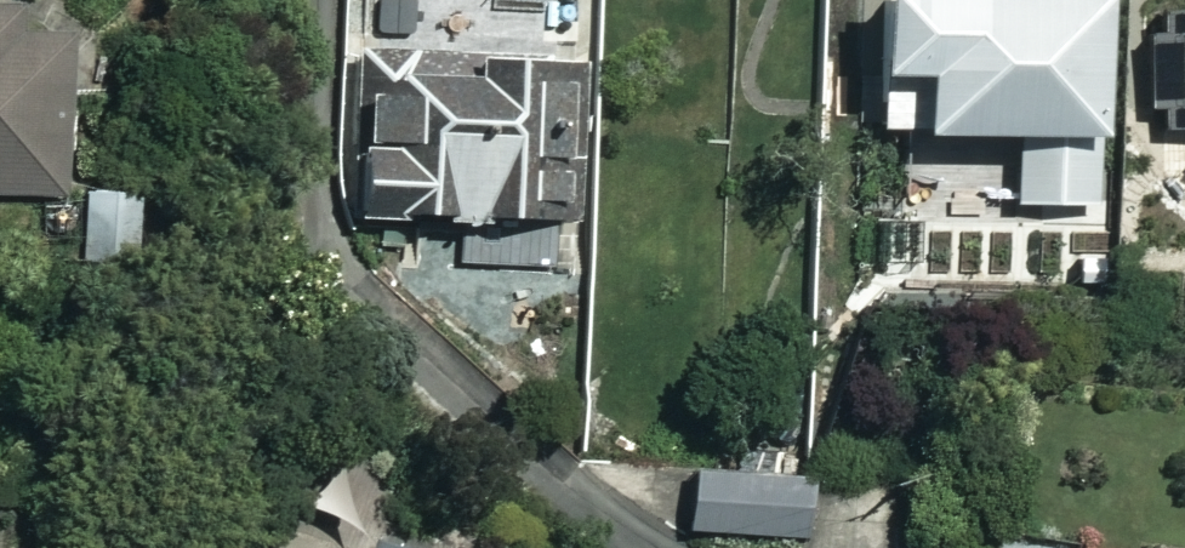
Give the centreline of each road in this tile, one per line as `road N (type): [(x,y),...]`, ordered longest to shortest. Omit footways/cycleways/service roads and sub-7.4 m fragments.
road 1 (residential): [(316,0),(303,164),(315,223),(339,269),(407,346),(587,501),(655,547)]

